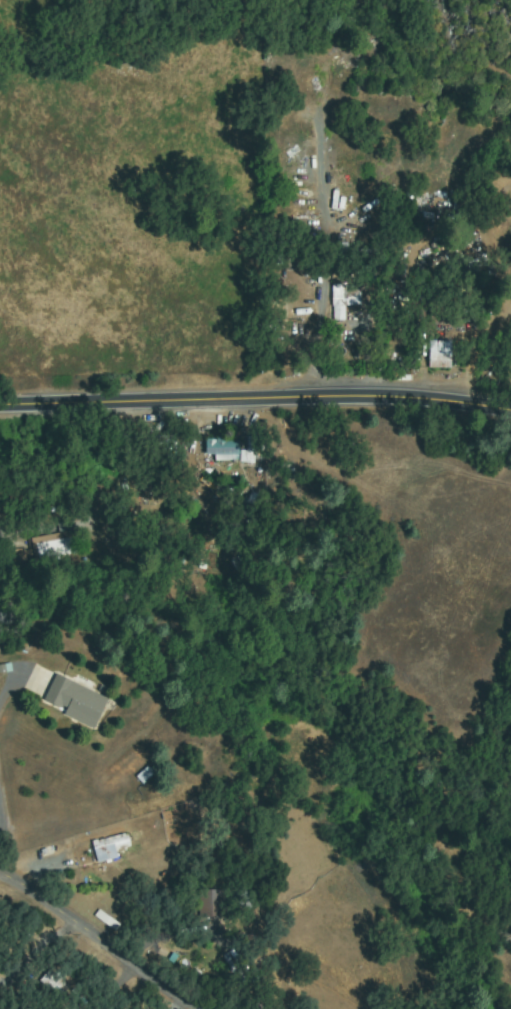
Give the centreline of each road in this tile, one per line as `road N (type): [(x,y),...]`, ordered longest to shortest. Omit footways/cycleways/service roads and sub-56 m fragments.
road 1 (primary): [(0,405),(365,400),(510,415)]
road 2 (residential): [(180,1008),(59,916),(0,883)]

